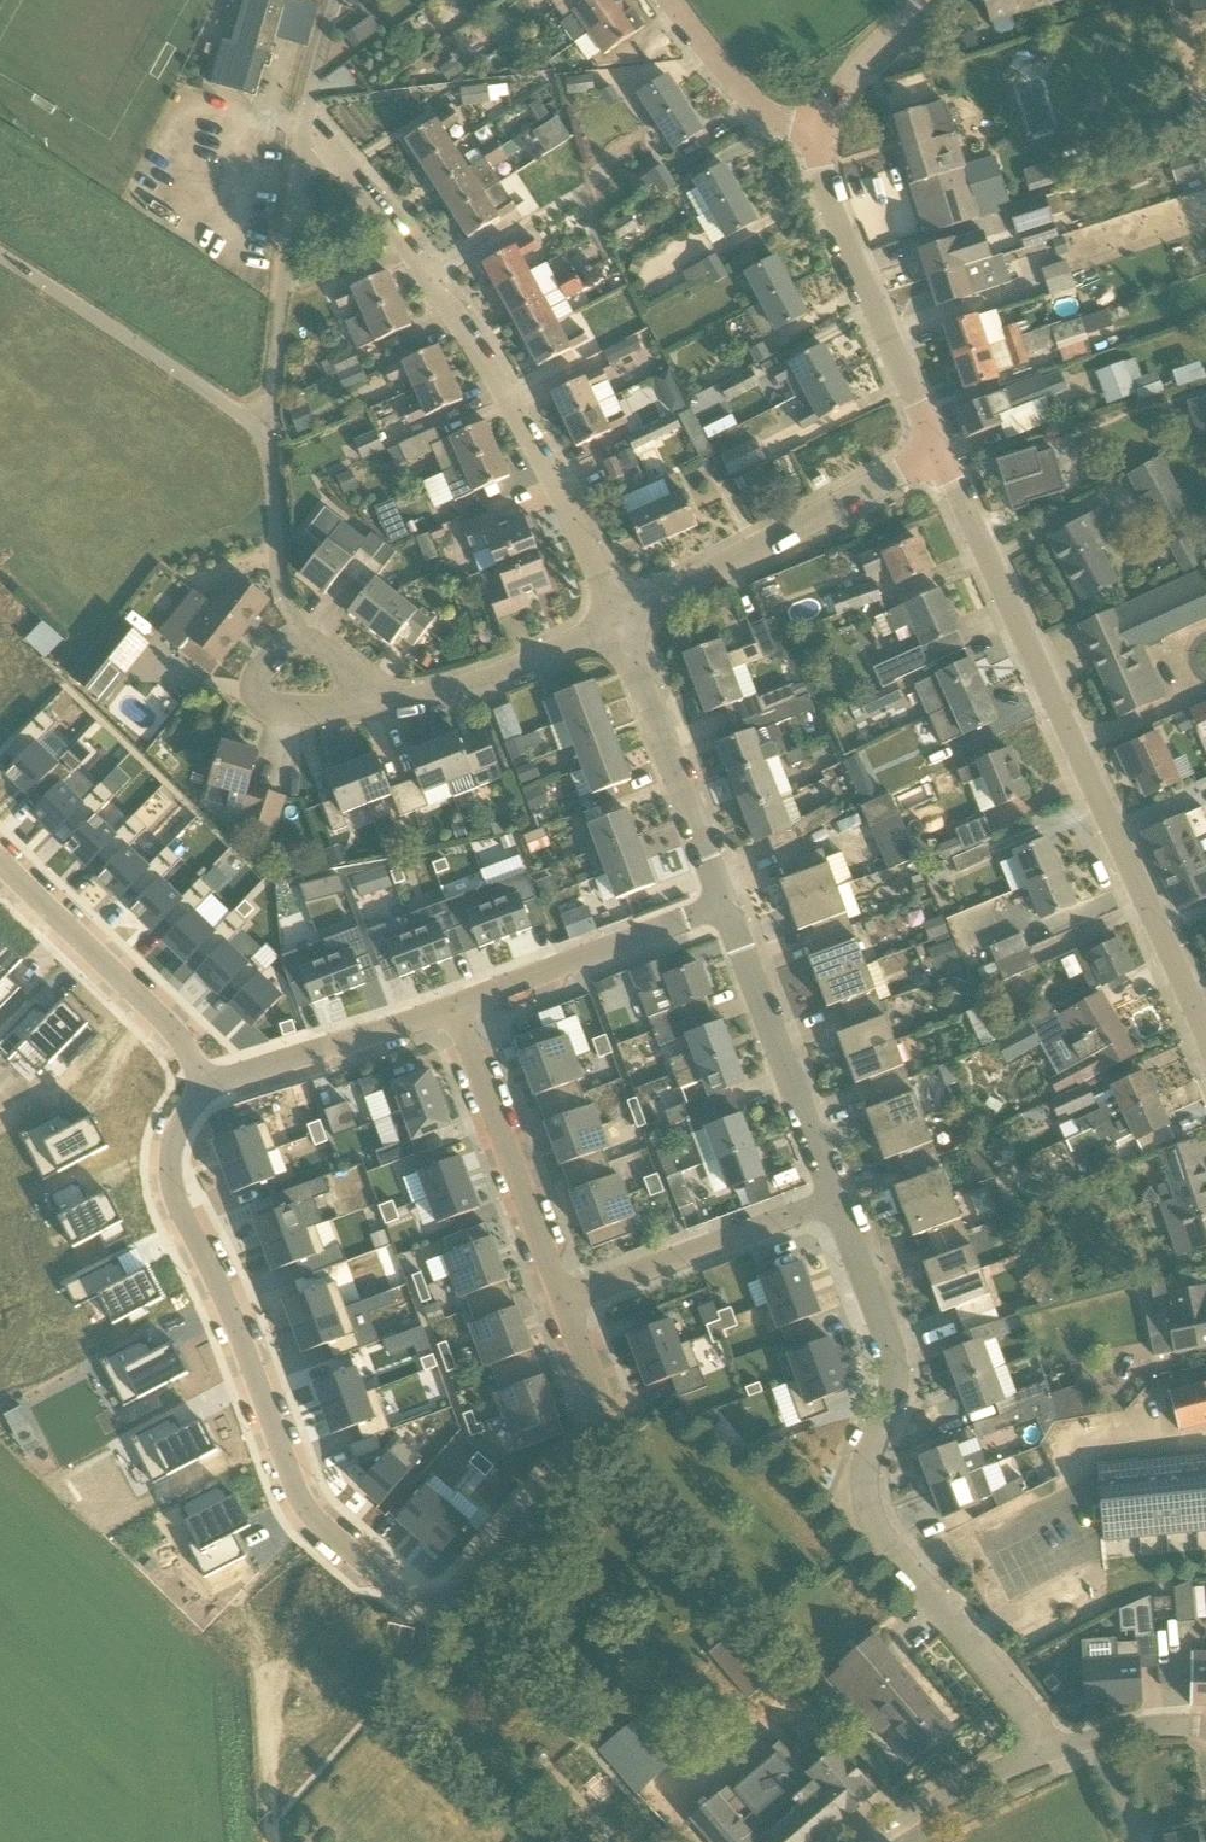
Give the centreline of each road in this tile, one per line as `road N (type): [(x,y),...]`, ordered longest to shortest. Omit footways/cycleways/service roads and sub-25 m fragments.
road 1 (residential): [(565,1301),(601,1405),(592,1429),(433,1609),(340,1546),(306,1509),(214,1260),(167,1166),(173,1127),(206,1072)]
road 2 (residential): [(1205,1036),(941,458)]
road 3 (residential): [(1053,1747),(885,1540),(869,1502),(869,1463),(897,1381),(896,1343),(842,1200)]
road 4 (residential): [(618,615),(468,331),(318,132),(300,129)]
road 5 (residential): [(618,615),(941,458)]
road 6 (residential): [(941,458),(821,161),(821,133)]
road 7 (residential): [(732,911),(618,615)]
road 8 (residential): [(454,1008),(565,1301)]
road 9 (residential): [(263,424),(0,258)]
road 10 (residential): [(842,1200),(732,911)]
road 11 (residential): [(263,424),(283,216),(300,129)]
road 12 (residential): [(0,860),(206,1072)]
road 13 (residential): [(565,1301),(842,1200)]
road 14 (residential): [(732,911),(454,1008)]
road 15 (residential): [(372,694),(483,674),(618,615)]
road 16 (residential): [(300,634),(280,591),(263,424)]
road 17 (residential): [(821,133),(752,101),(671,0)]
road 18 (unclassified): [(872,1841),(962,1785),(1053,1747)]
road 19 (residential): [(300,634),(254,679),(259,698),(275,707),(341,707),(372,694)]
road 20 (residential): [(821,133),(841,91),(920,0)]
road 21 (unclassified): [(1053,1747),(1164,1718),(1205,1724)]
road 22 (track): [(1205,133),(1176,0)]
road 23 (residential): [(454,1008),(325,1048)]
road 24 (residential): [(300,129),(333,0)]
road 25 (residential): [(206,1072),(234,1080),(325,1048)]

